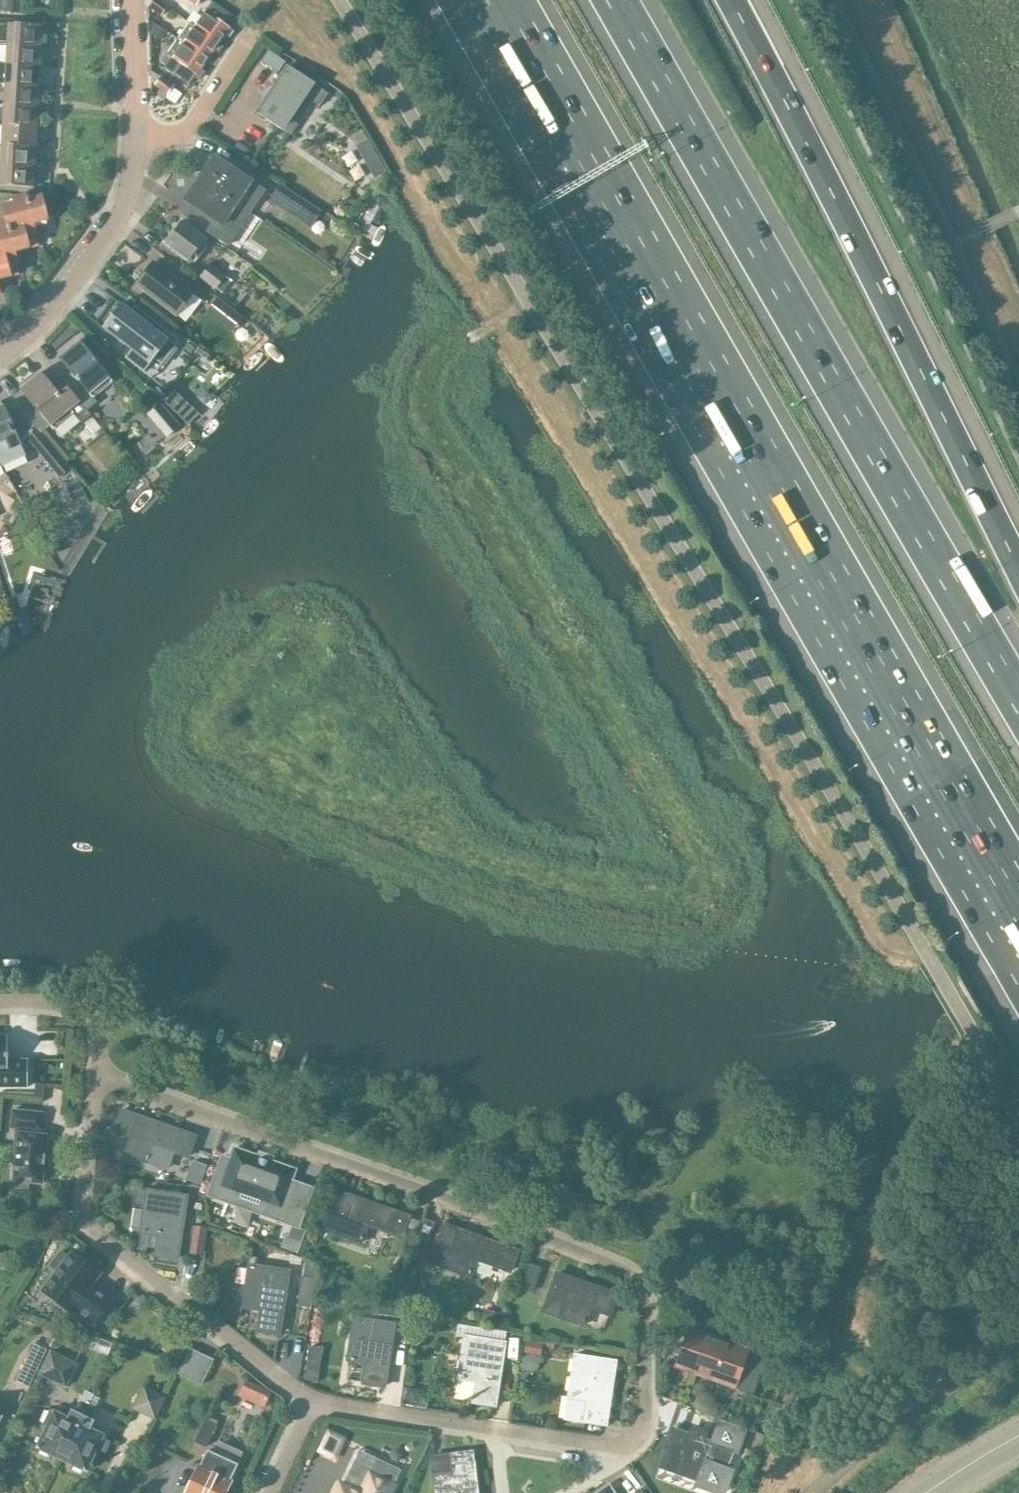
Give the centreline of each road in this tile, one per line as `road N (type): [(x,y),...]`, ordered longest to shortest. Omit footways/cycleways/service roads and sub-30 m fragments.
road 1 (motorway): [(497,0),(1018,912)]
road 2 (motorway): [(1018,680),(624,0)]
road 3 (residential): [(95,1078),(634,1276),(646,1299),(644,1422),(626,1443),(611,1447)]
road 4 (motorway): [(1018,561),(734,0)]
road 5 (residential): [(312,1404),(84,1224),(95,1078)]
road 6 (unclassified): [(1018,390),(833,0)]
road 7 (unclassified): [(135,138),(132,182),(115,227),(53,308),(0,355)]
road 8 (residential): [(498,1429),(312,1404)]
road 9 (residential): [(135,138),(187,131),(254,30)]
road 10 (residential): [(0,1005),(74,1013),(88,1027),(95,1078)]
road 11 (unclassified): [(131,0),(135,138)]

